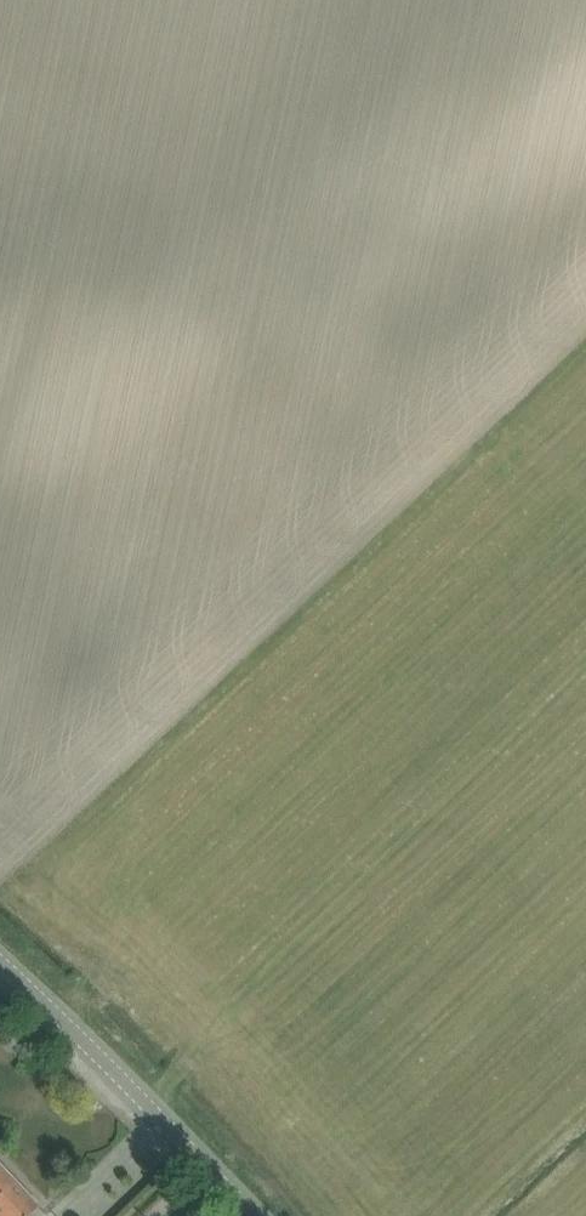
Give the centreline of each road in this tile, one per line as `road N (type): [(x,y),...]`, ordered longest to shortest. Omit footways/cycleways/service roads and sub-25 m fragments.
road 1 (tertiary): [(255,1215),(0,951)]

